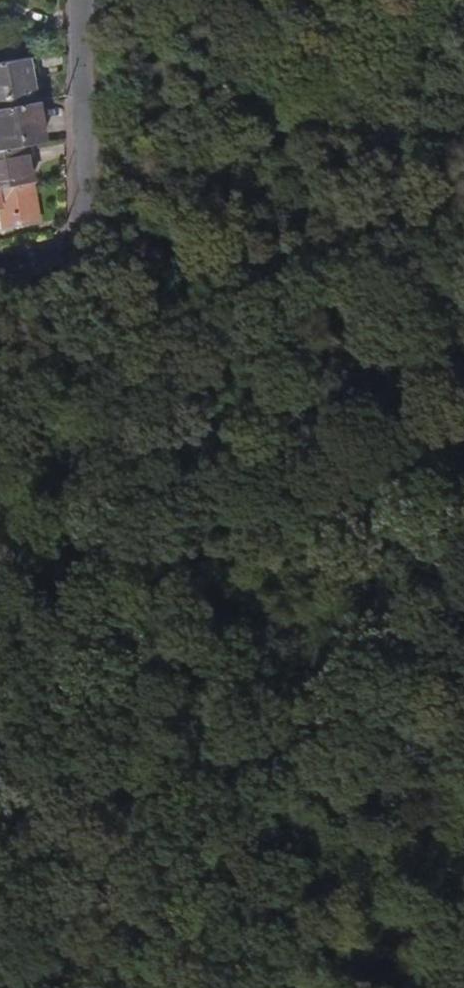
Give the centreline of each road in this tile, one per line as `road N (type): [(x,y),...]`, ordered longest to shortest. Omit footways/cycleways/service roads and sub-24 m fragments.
road 1 (residential): [(0,263),(70,251),(89,241),(95,224),(92,0)]

